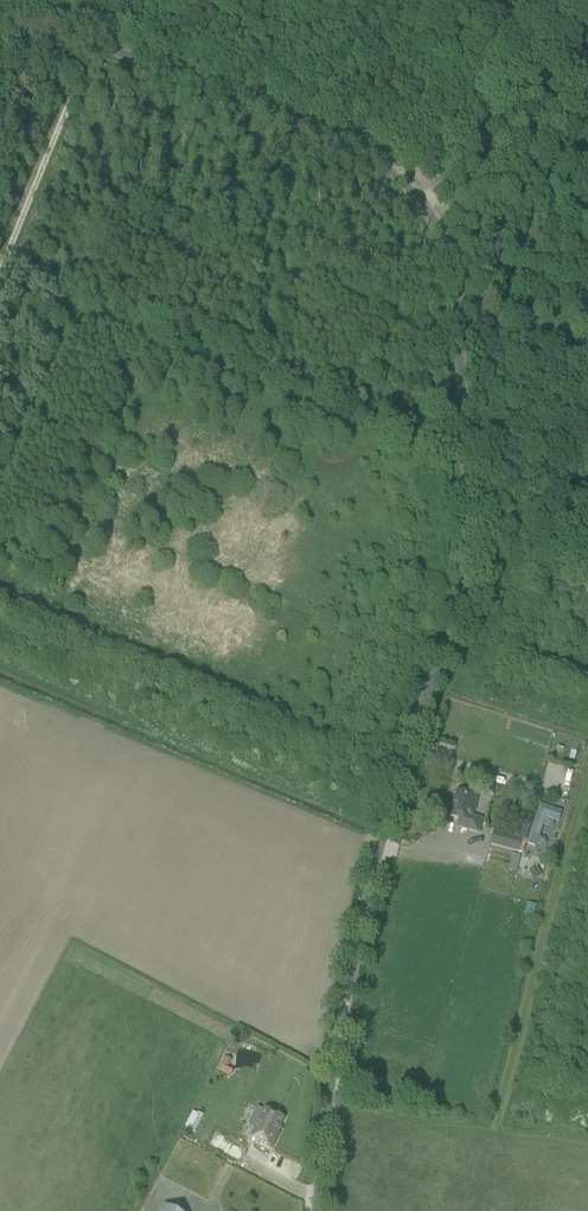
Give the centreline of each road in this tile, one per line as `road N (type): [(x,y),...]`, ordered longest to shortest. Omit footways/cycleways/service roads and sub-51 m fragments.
road 1 (unclassified): [(316,1210),(337,1039),(381,836),(467,588),(470,510),(450,264),(420,201),(376,162),(4,0)]
road 2 (track): [(527,73),(420,201)]
road 3 (track): [(467,464),(587,495)]

